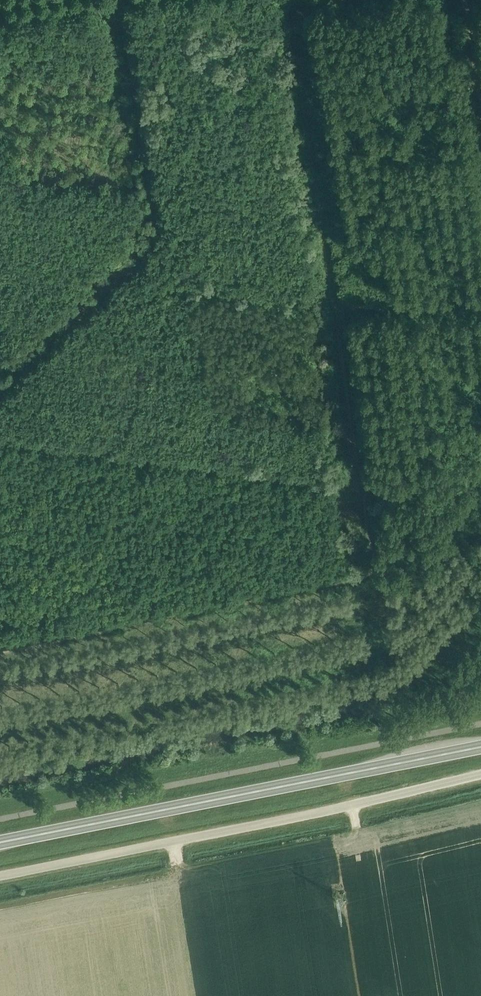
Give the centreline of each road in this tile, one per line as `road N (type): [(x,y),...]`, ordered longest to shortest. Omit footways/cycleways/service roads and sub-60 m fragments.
road 1 (unclassified): [(0,875),(480,774)]
road 2 (trunk): [(0,838),(480,746)]

